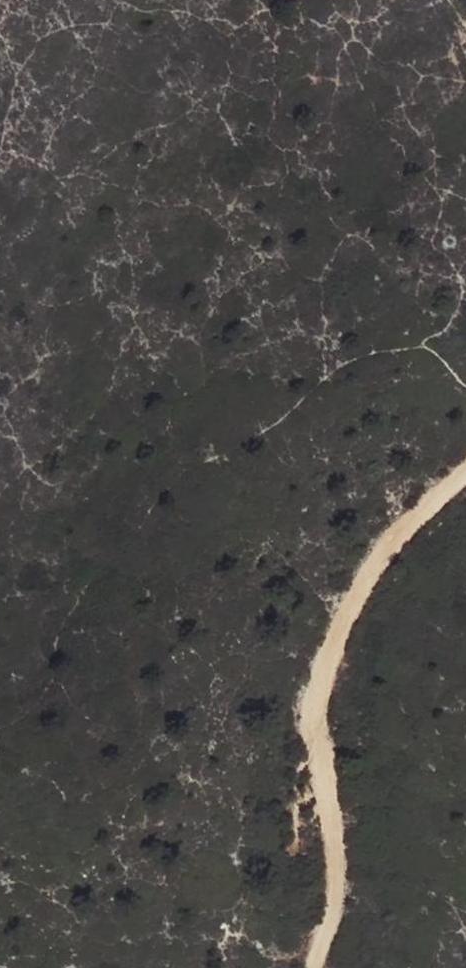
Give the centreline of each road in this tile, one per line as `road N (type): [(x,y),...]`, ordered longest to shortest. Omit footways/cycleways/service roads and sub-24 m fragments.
road 1 (track): [(465,470),(393,532),(354,586),(309,714),(333,830),(332,917),(308,967)]

